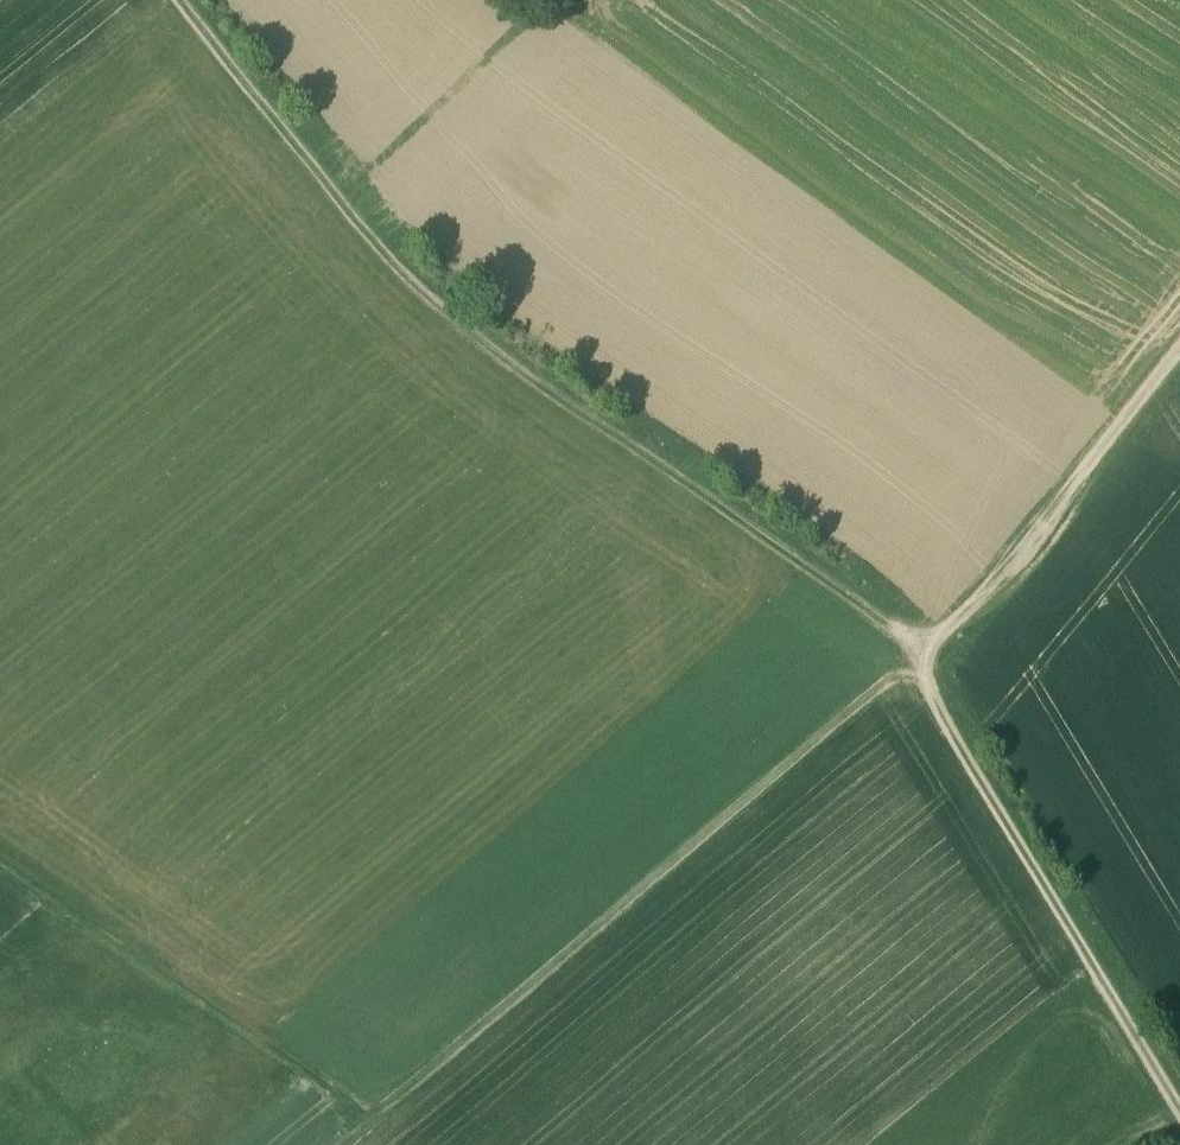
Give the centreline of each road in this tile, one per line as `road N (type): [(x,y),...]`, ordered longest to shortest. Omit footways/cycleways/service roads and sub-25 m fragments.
road 1 (track): [(333,1144),(915,672),(900,626),(490,349),(406,277),(174,0)]
road 2 (track): [(1179,1110),(915,672),(1179,348)]
road 3 (track): [(367,1117),(0,865)]
road 4 (track): [(337,191),(550,0)]

